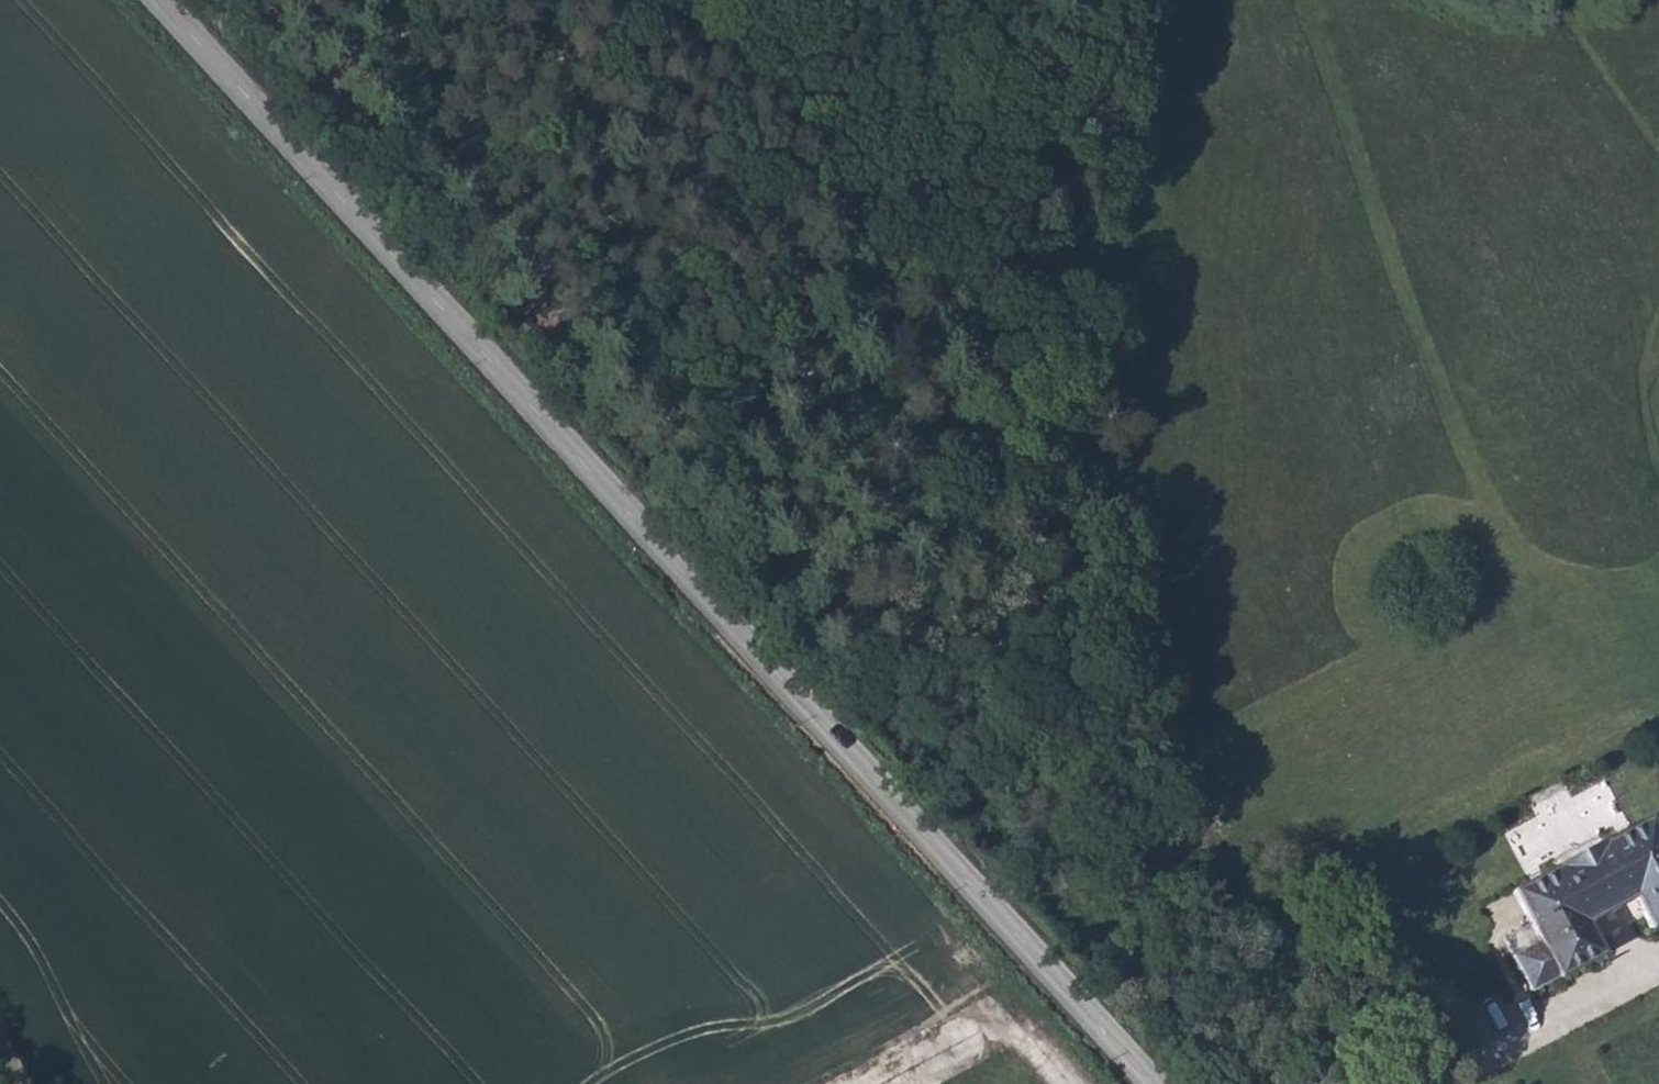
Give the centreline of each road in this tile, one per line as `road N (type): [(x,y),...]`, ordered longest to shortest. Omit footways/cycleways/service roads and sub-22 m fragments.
road 1 (tertiary): [(1157,1083),(160,0)]
road 2 (track): [(1458,1083),(1658,977)]

